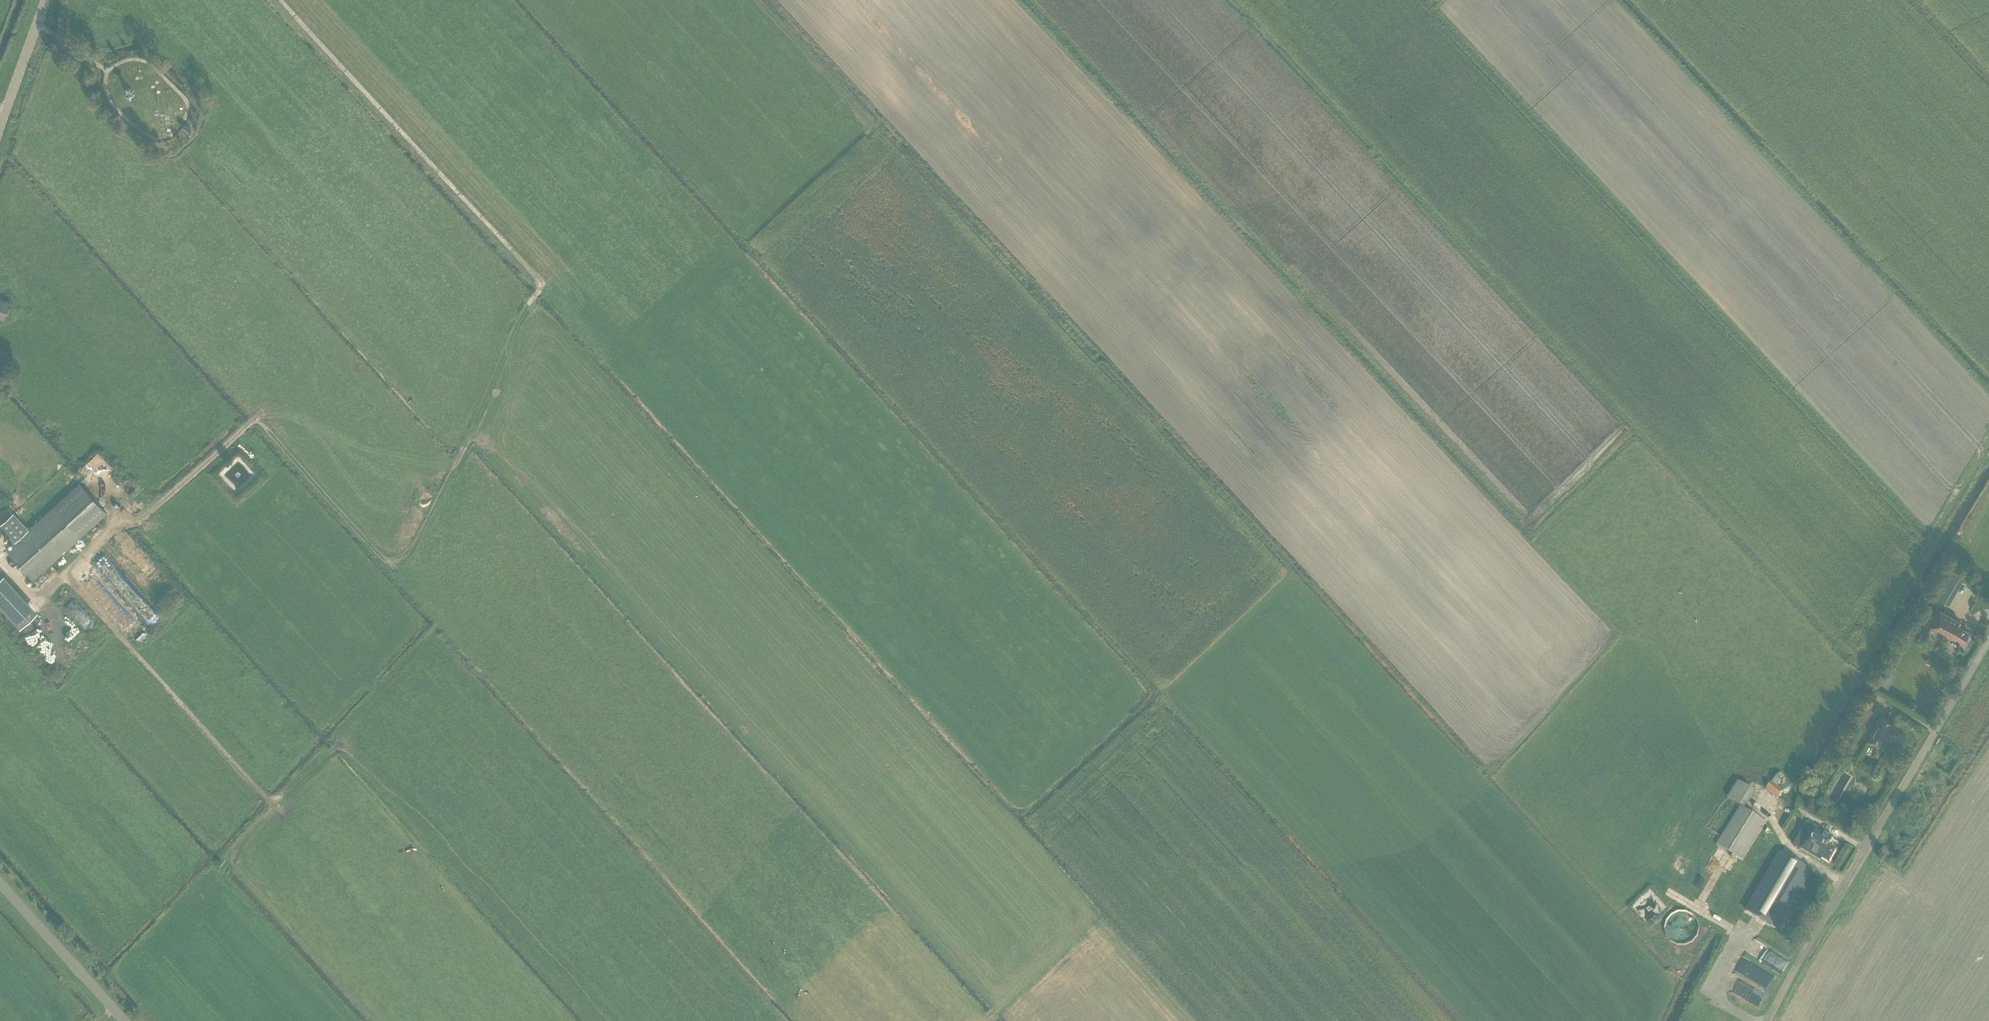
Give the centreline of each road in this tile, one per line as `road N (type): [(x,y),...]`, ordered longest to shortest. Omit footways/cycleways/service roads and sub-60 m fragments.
road 1 (unclassified): [(1773,1020),(1988,647)]
road 2 (unclassified): [(124,1020),(0,883)]
road 3 (tertiary): [(0,128),(47,0)]

